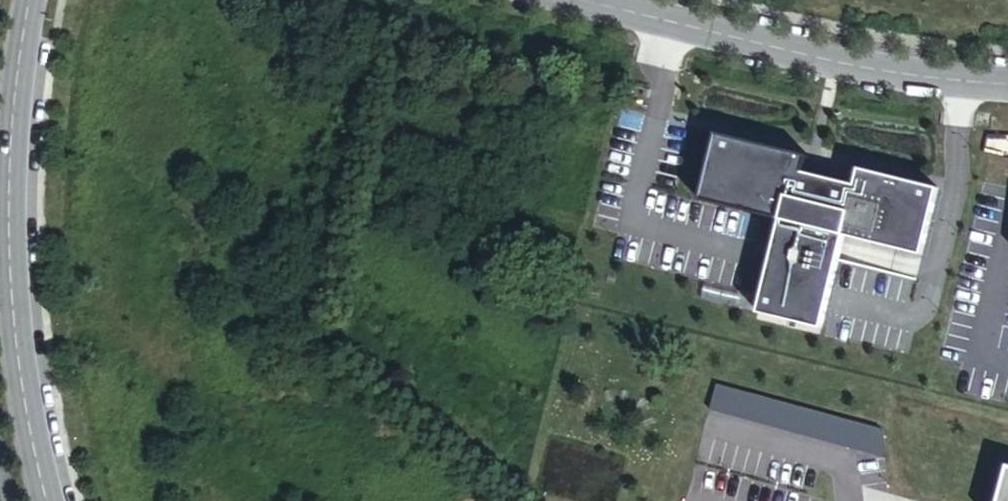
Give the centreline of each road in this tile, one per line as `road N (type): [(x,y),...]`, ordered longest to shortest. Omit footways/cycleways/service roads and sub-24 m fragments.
road 1 (unclassified): [(30,0),(11,131),(11,223),(18,345),(51,500)]
road 2 (unclassified): [(590,0),(837,61),(1007,82)]

